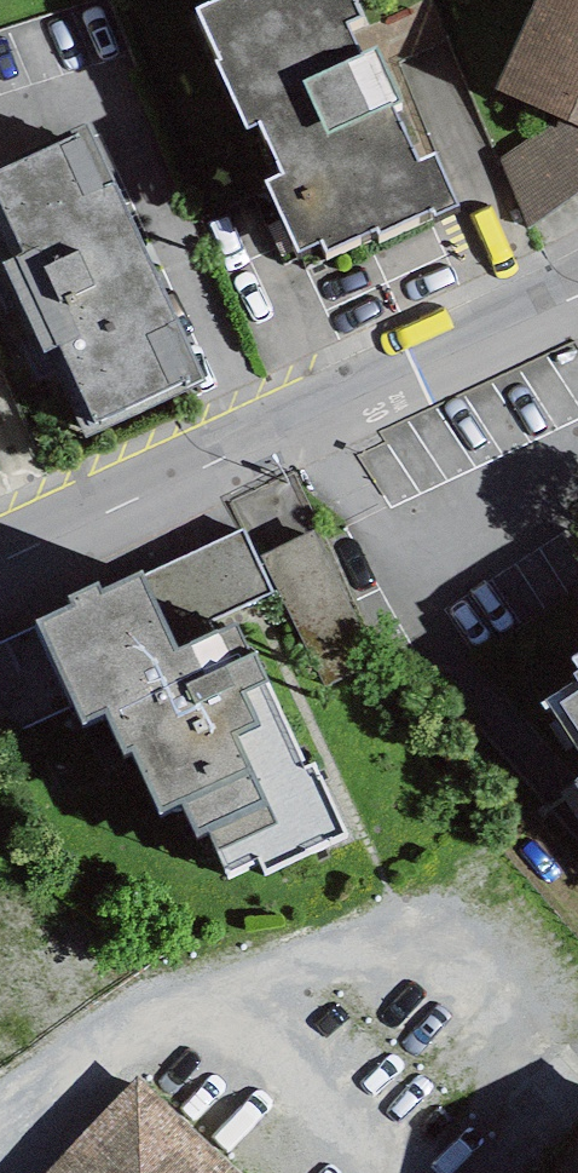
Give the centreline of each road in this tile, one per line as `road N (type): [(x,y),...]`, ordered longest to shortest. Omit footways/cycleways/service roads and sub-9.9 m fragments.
road 1 (residential): [(0,553),(577,276)]

